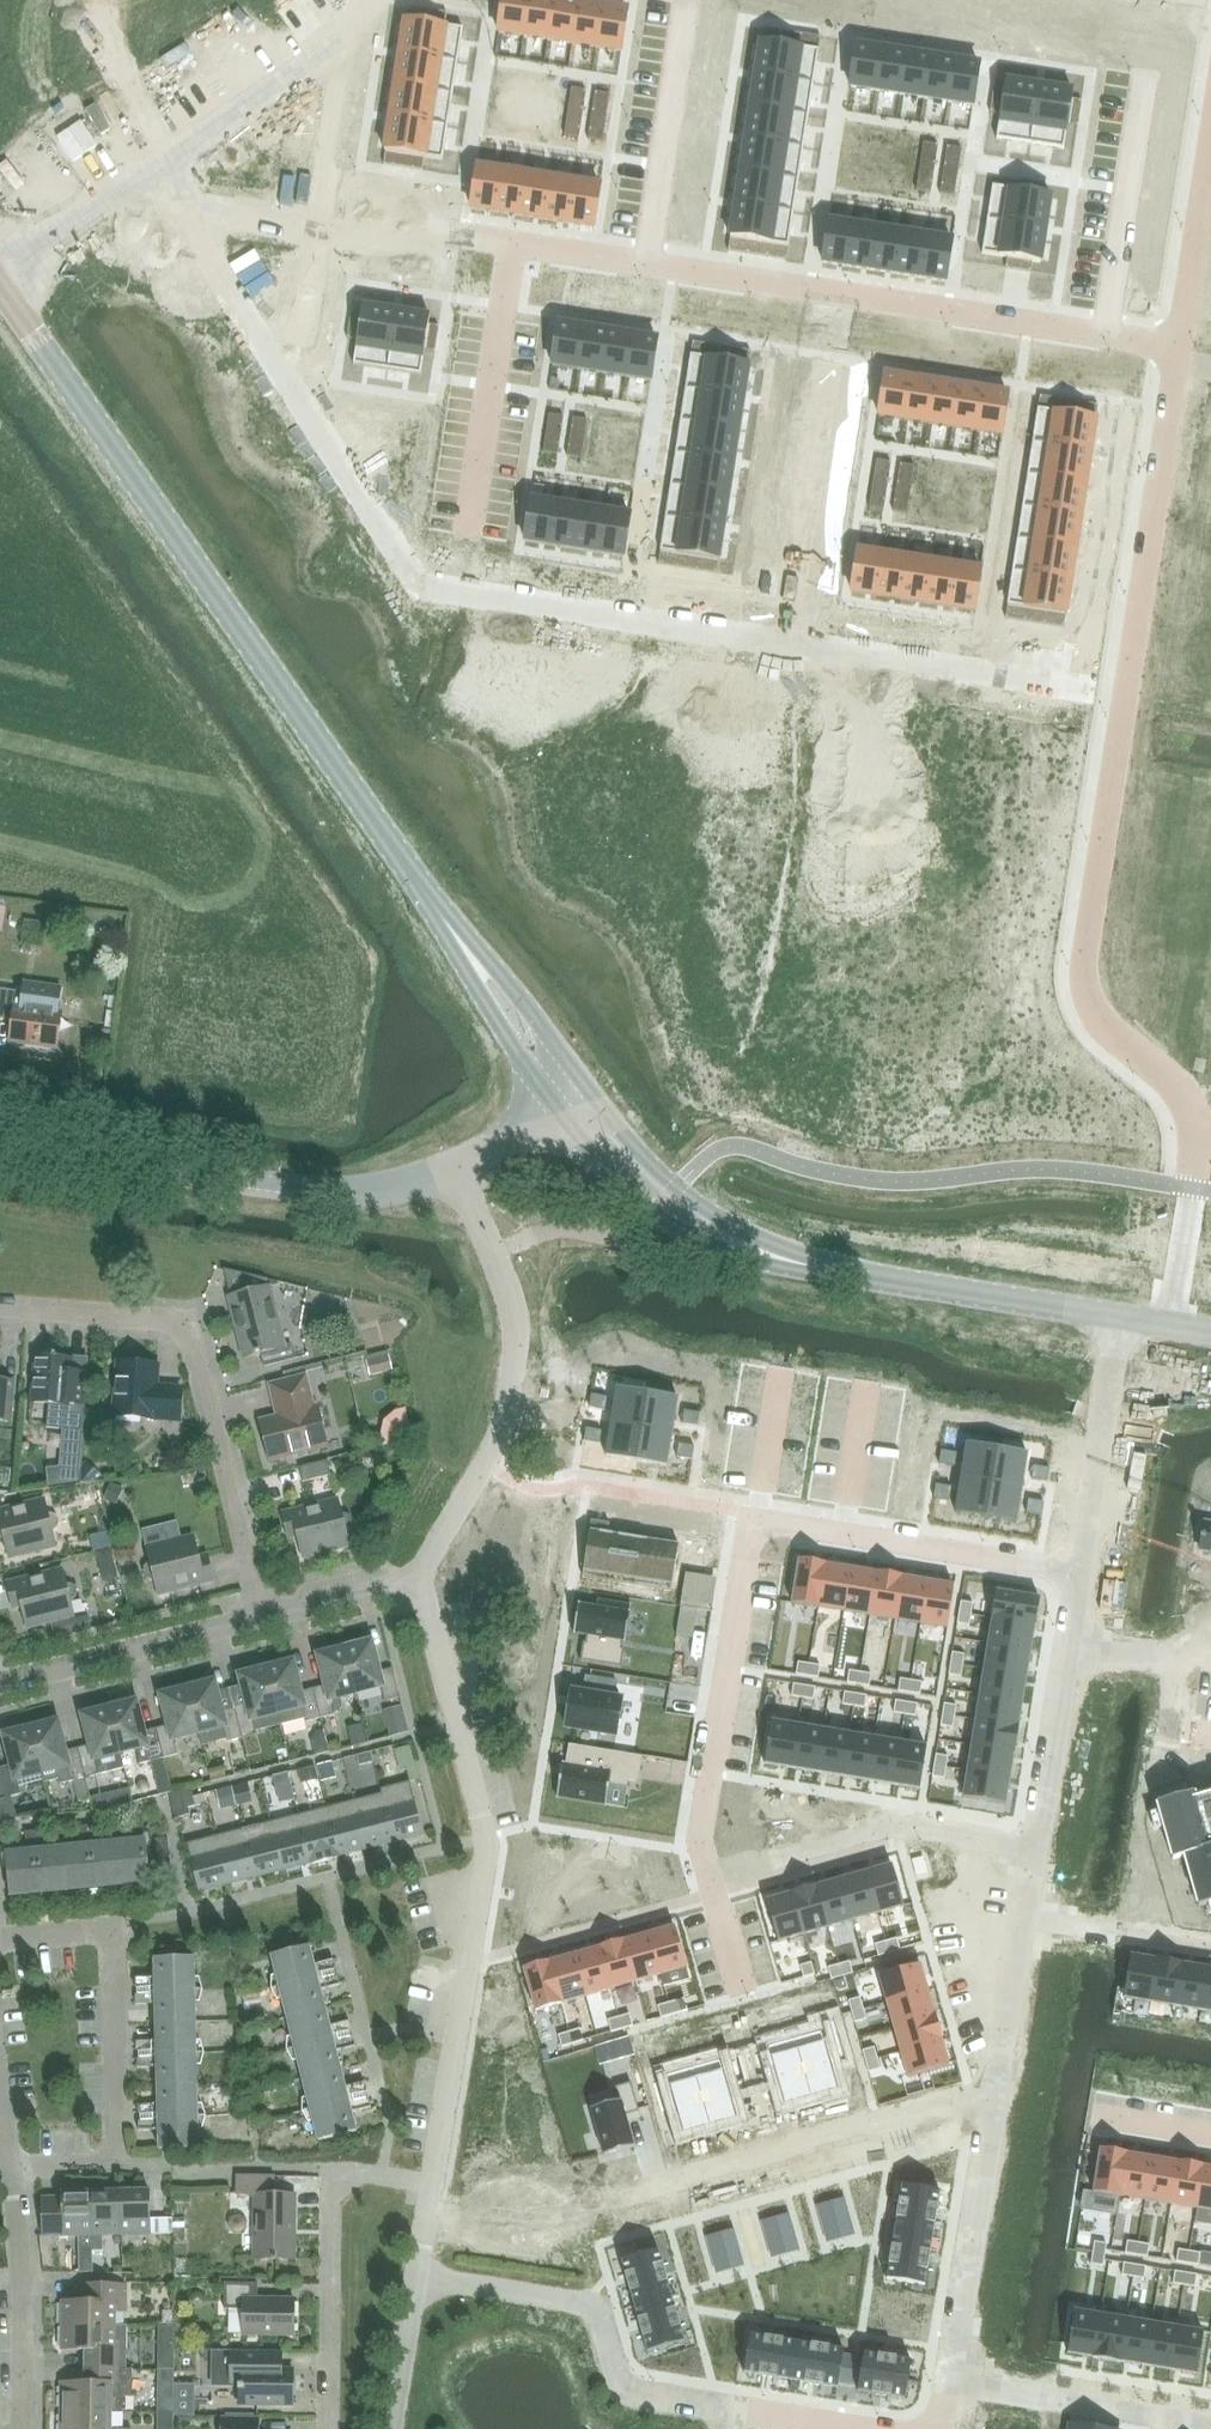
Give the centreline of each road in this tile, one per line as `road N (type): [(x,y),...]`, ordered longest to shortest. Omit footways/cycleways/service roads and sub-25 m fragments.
road 1 (residential): [(1079,1570),(752,1516),(701,1834),(712,1877),(888,1823),(1034,1852)]
road 2 (residential): [(1173,351),(1087,954),(1098,1016),(1175,1085),(1194,1113),(1191,1189)]
road 3 (residential): [(1173,351),(355,222)]
road 4 (tertiary): [(0,288),(455,935)]
road 5 (residential): [(432,2184),(488,1839),(417,1578)]
road 6 (tertiary): [(1116,1252),(917,1257),(772,1237),(717,1216),(674,1187),(619,1132),(586,1085)]
road 7 (tertiary): [(556,1109),(623,1185),(713,1246),(1082,1338)]
road 8 (residential): [(853,2428),(622,2391),(597,2302),(418,2279)]
road 9 (residential): [(258,1614),(196,1339),(167,1317),(0,1311)]
road 10 (residential): [(460,1169),(397,1189),(330,1193),(0,1154)]
road 11 (residential): [(1024,1919),(947,2377)]
road 12 (residential): [(5,2162),(113,2167),(111,1932),(0,1940)]
road 13 (residential): [(417,1578),(498,1440),(513,1368),(511,1294),(460,1169)]
road 14 (residential): [(993,2097),(604,2200)]
road 15 (residential): [(331,2428),(330,2171),(432,2184)]
road 16 (residential): [(22,2428),(5,2162)]
road 17 (residential): [(1210,2420),(947,2377)]
road 18 (residential): [(0,1679),(258,1614)]
road 19 (residential): [(1210,125),(1173,351)]
road 20 (residential): [(1068,1640),(1034,1852)]
road 21 (tertiary): [(455,935),(476,988),(556,1109)]
road 22 (tertiary): [(586,1085),(507,978),(455,935)]
road 23 (residential): [(1024,1919),(1210,1951)]
road 24 (residential): [(1107,1399),(1079,1570)]
road 25 (residential): [(261,207),(268,165),(295,149),(323,166),(355,222)]
road 26 (residential): [(258,1614),(417,1578)]
road 27 (residential): [(1068,1640),(1188,1662),(1210,1642)]
road 28 (residential): [(418,2279),(392,2428)]

